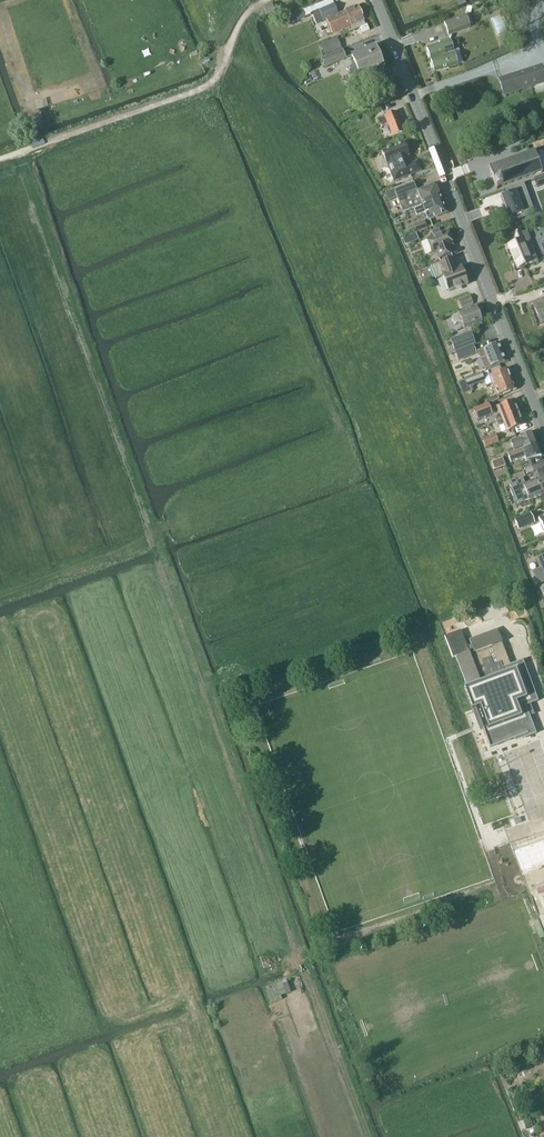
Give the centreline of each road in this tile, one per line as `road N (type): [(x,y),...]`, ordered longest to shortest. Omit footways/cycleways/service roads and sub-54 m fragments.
road 1 (track): [(154,531),(369,1136)]
road 2 (residential): [(543,427),(375,0)]
road 3 (track): [(442,397),(298,124),(249,69),(215,47),(210,26)]
road 4 (track): [(34,187),(154,531)]
road 5 (track): [(0,158),(213,83),(243,17),(264,0)]
road 6 (track): [(442,397),(533,610),(543,667)]
road 7 (track): [(154,531),(0,594)]

